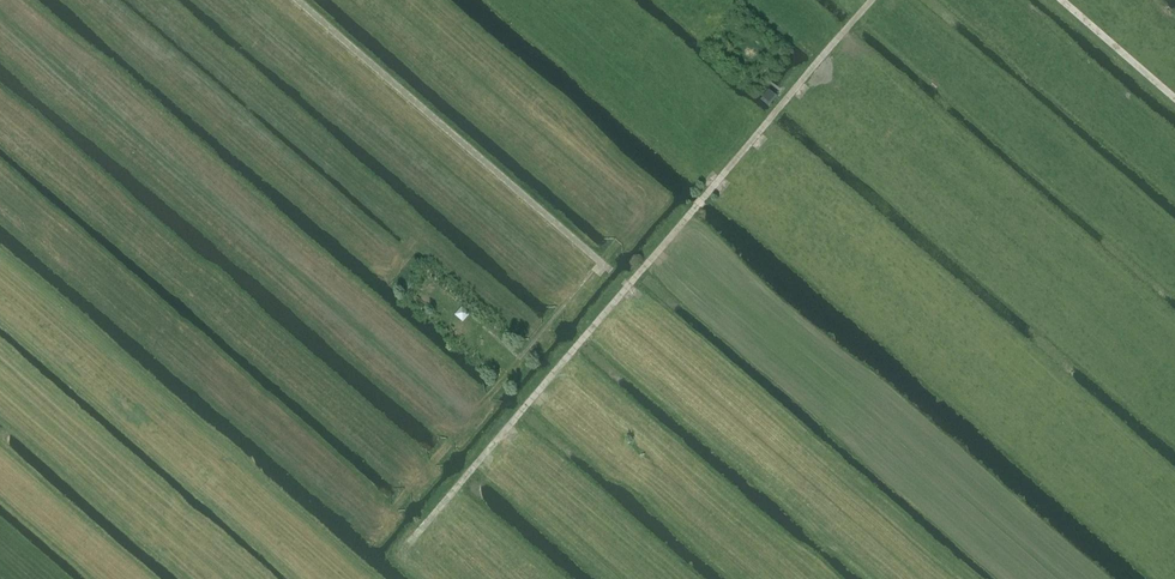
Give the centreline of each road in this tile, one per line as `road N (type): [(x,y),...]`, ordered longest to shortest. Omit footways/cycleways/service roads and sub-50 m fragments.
road 1 (track): [(407,540),(872,0)]
road 2 (track): [(967,578),(623,282)]
road 3 (track): [(610,270),(296,0)]
road 4 (track): [(390,512),(602,263)]
road 5 (track): [(1063,0),(1174,96)]

